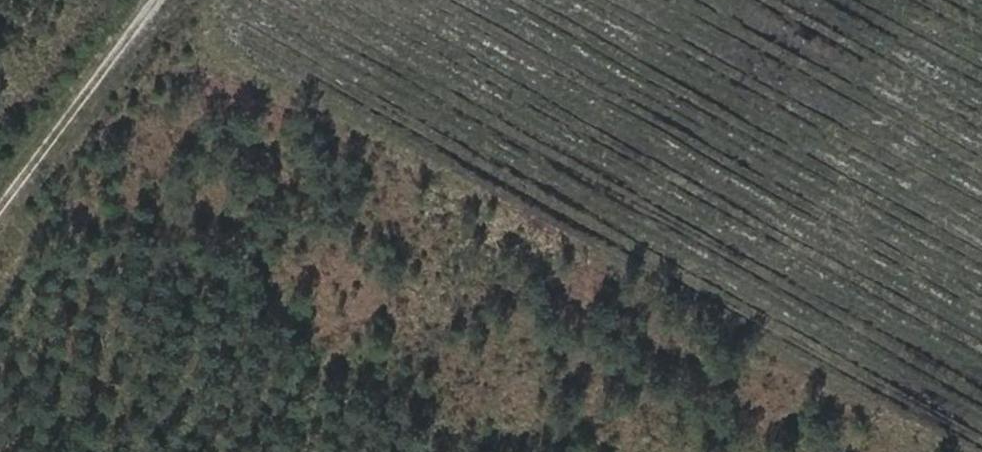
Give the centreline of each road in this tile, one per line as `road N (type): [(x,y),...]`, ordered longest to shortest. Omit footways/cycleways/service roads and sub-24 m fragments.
road 1 (track): [(156,0),(0,211)]

